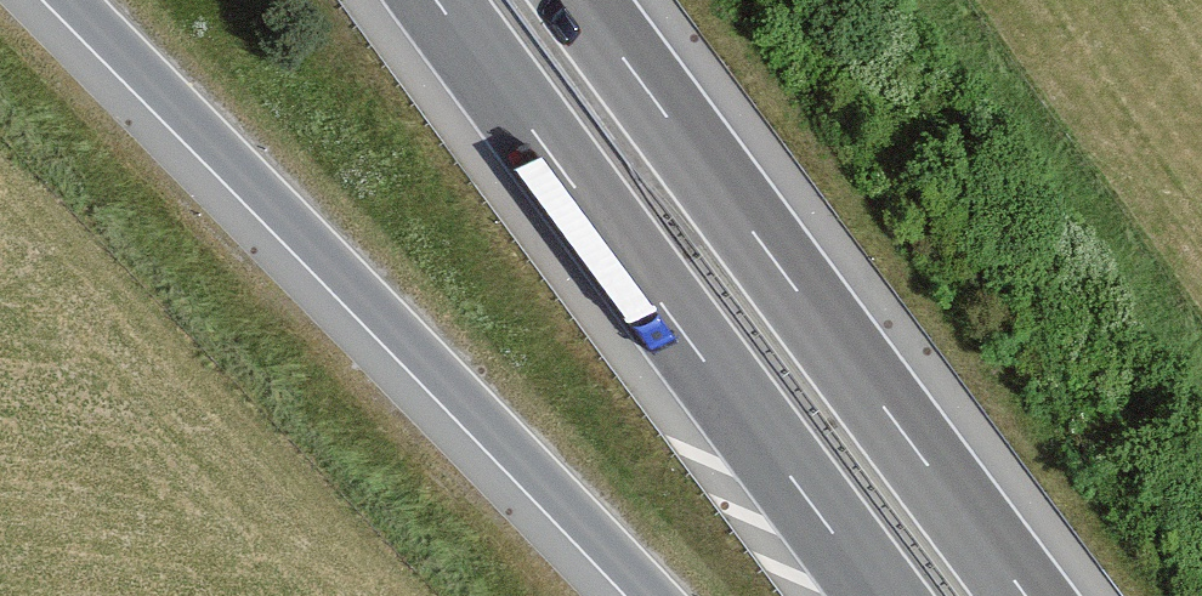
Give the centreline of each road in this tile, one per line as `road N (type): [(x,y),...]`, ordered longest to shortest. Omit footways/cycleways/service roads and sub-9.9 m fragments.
road 1 (motorway): [(73,0),(654,595)]
road 2 (motorway): [(437,0),(883,595)]
road 3 (motorway): [(1028,595),(582,0)]

